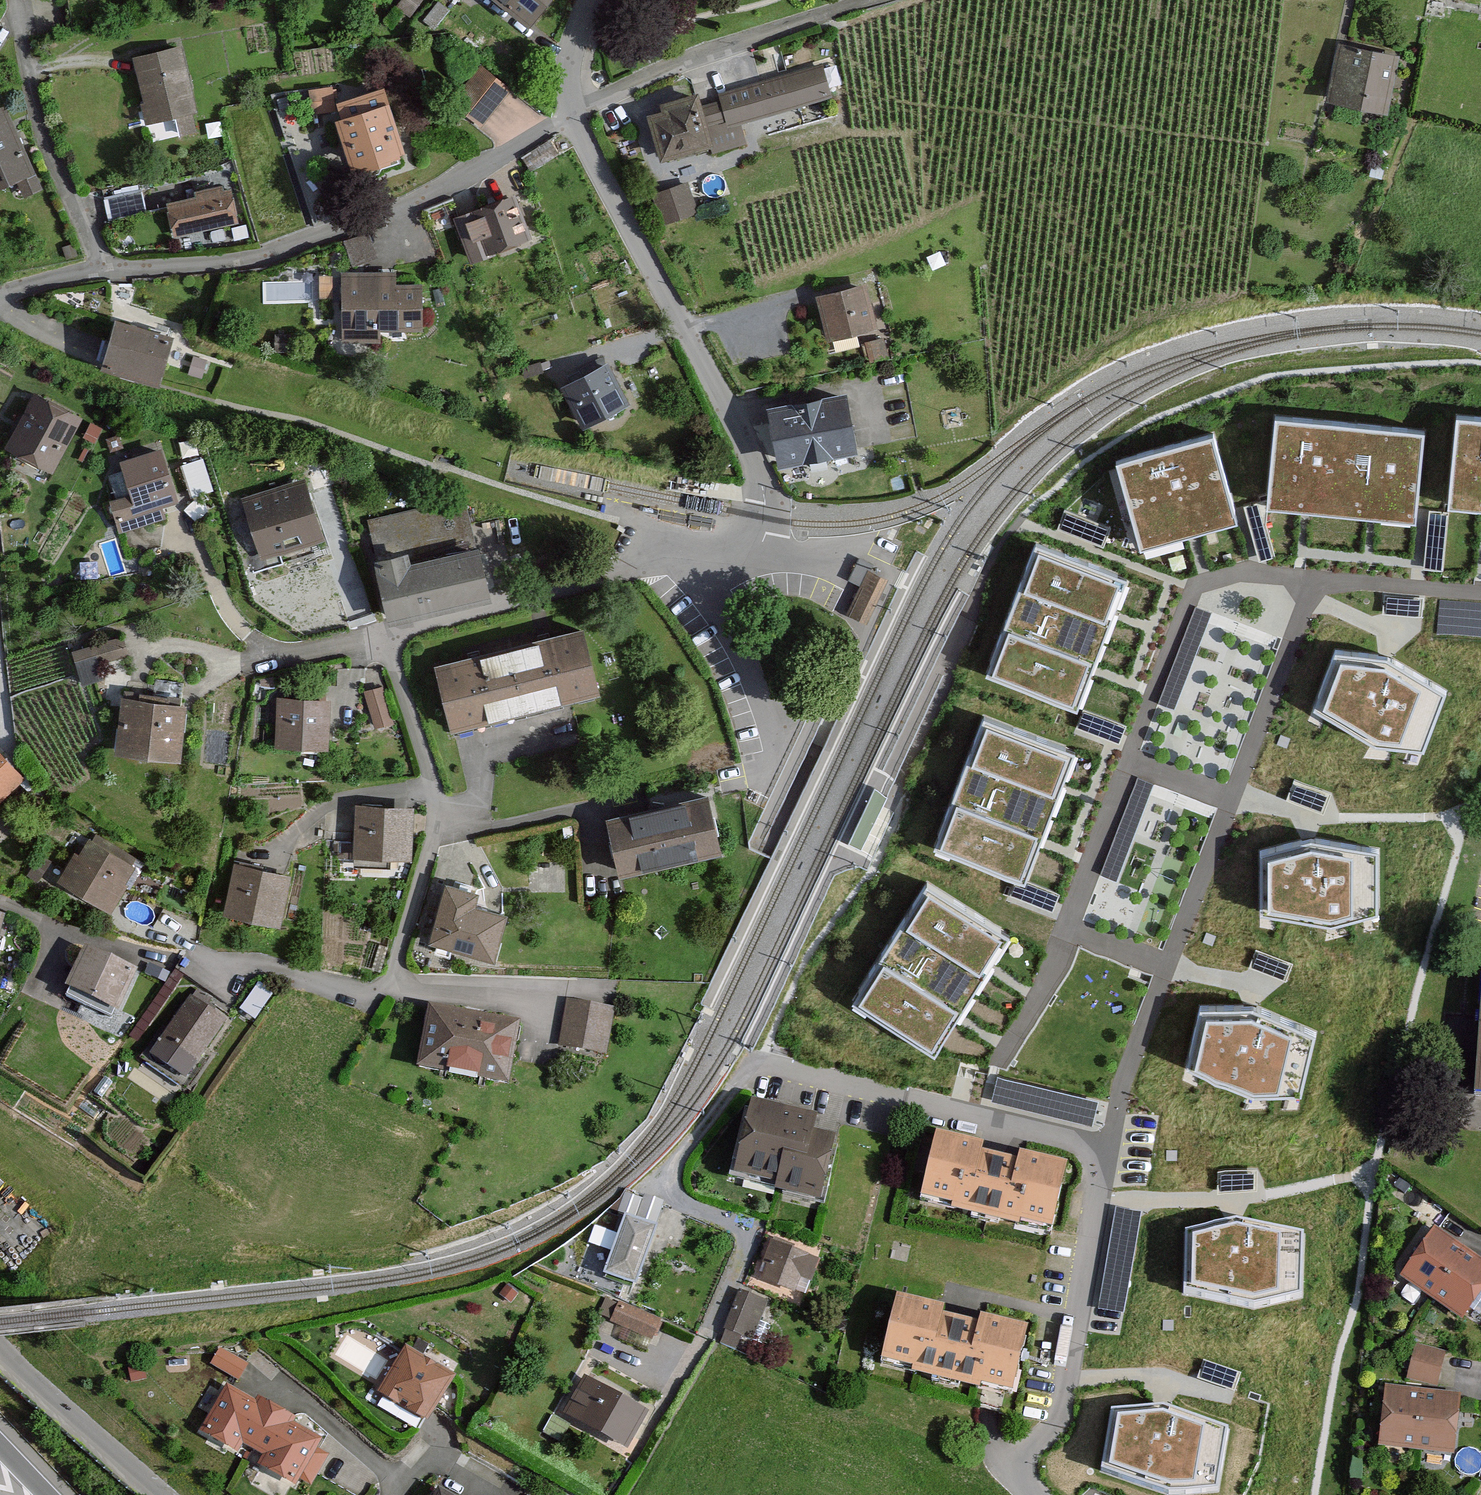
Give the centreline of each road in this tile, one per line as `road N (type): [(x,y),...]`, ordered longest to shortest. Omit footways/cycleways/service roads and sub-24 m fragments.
road 1 (residential): [(571,112),(727,405),(762,486),(762,542),(390,633),(438,790),(435,835),(388,983)]
road 2 (residential): [(744,1064),(1105,1147),(1066,1380),(1051,1429),(1019,1469),(1031,1494)]
road 3 (residential): [(571,112),(507,155),(263,254),(108,268)]
road 4 (residential): [(867,3),(709,51),(571,112)]
road 5 (residential): [(13,0),(28,100),(108,268)]
road 6 (residential): [(155,1494),(0,1345)]

